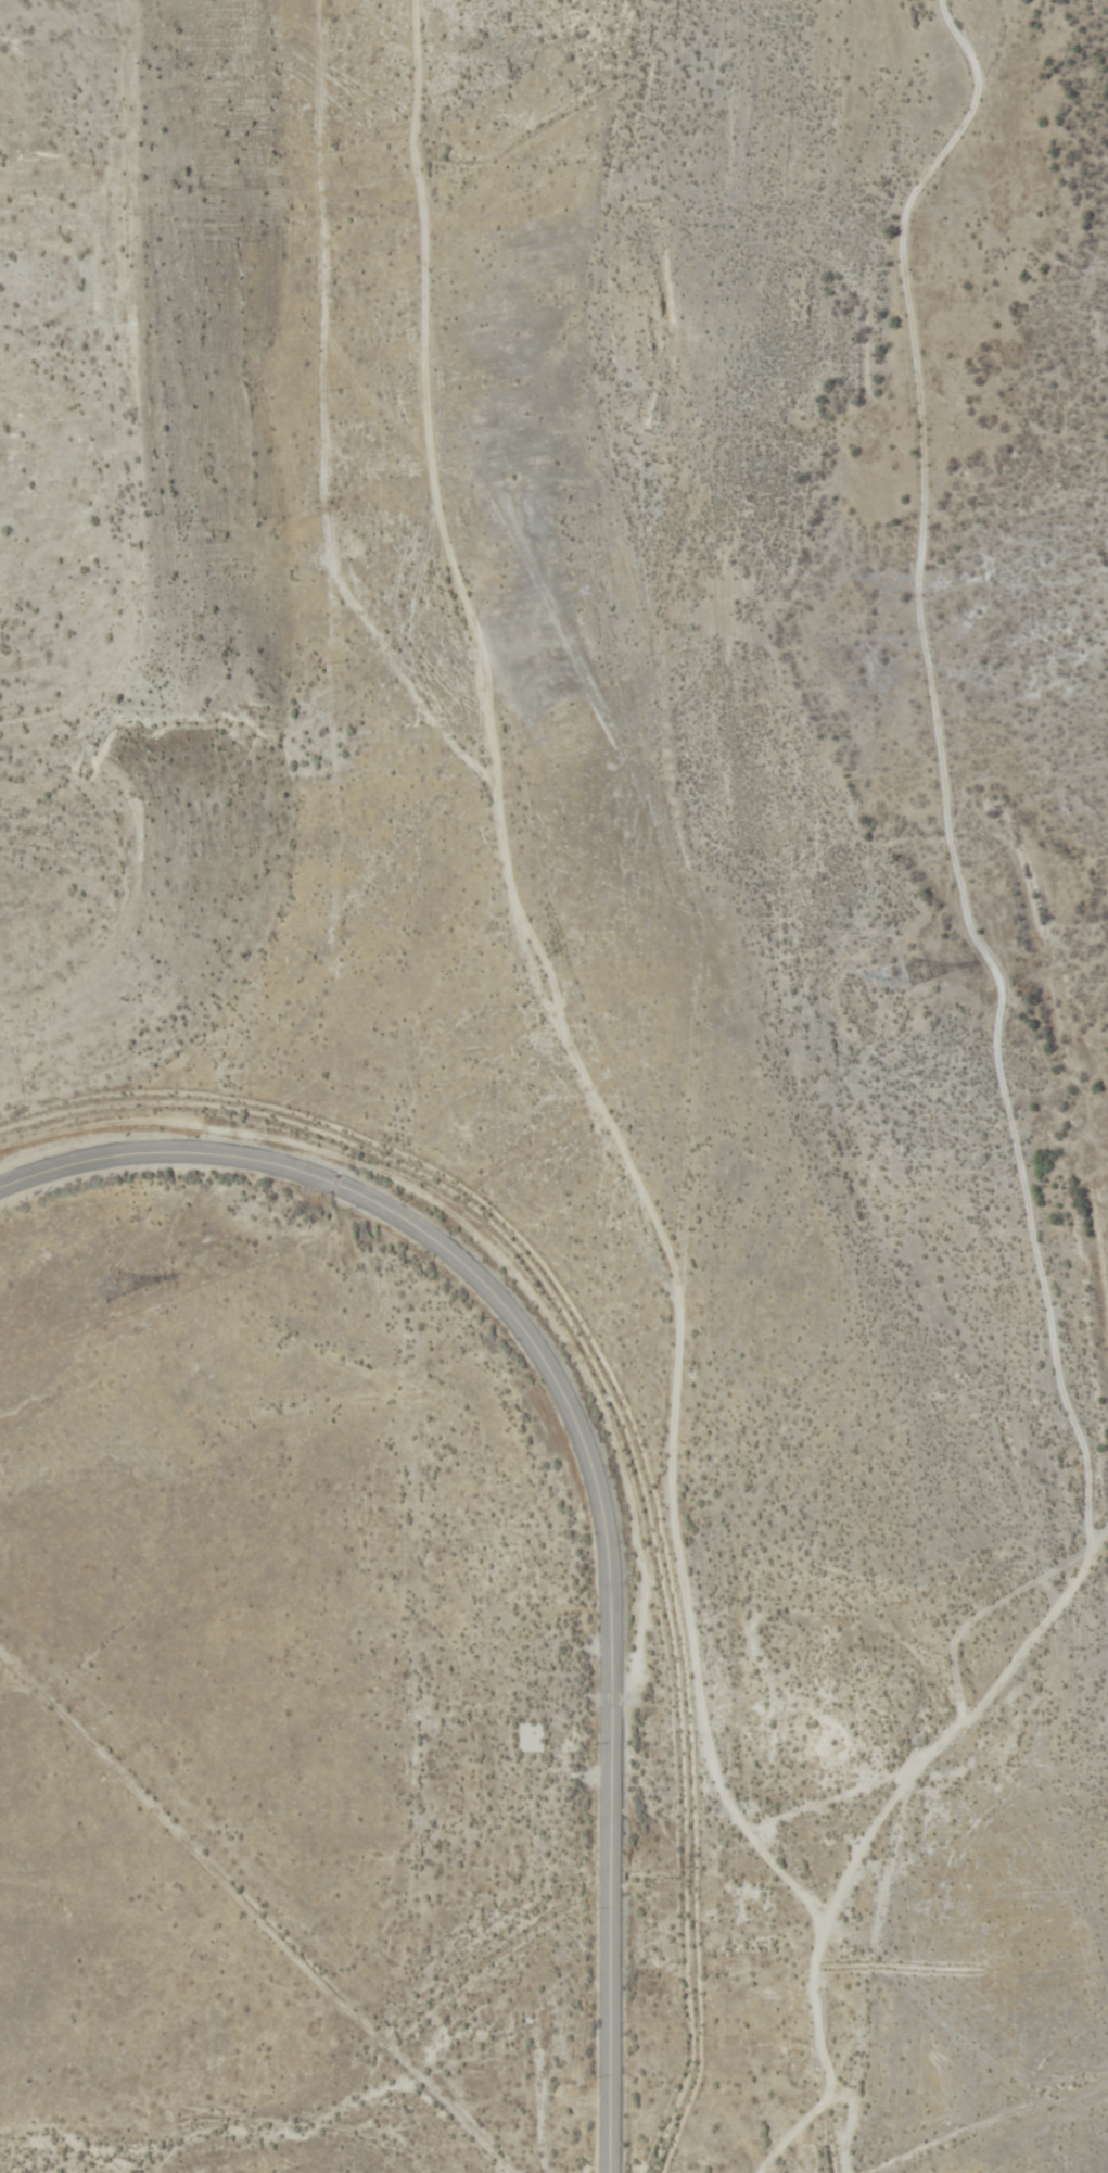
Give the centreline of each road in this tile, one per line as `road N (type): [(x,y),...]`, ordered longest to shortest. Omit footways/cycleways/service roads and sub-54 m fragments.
road 1 (track): [(610,1633),(677,1610),(728,1468),(701,1230),(678,1218),(673,1151),(499,736),(467,594),(450,0)]
road 2 (residential): [(610,2172),(610,1561),(591,1465),(544,1359),(509,1310),(430,1236),(389,1209),(277,1165),(126,1154),(0,1185)]
road 3 (track): [(513,2172),(0,1651)]

